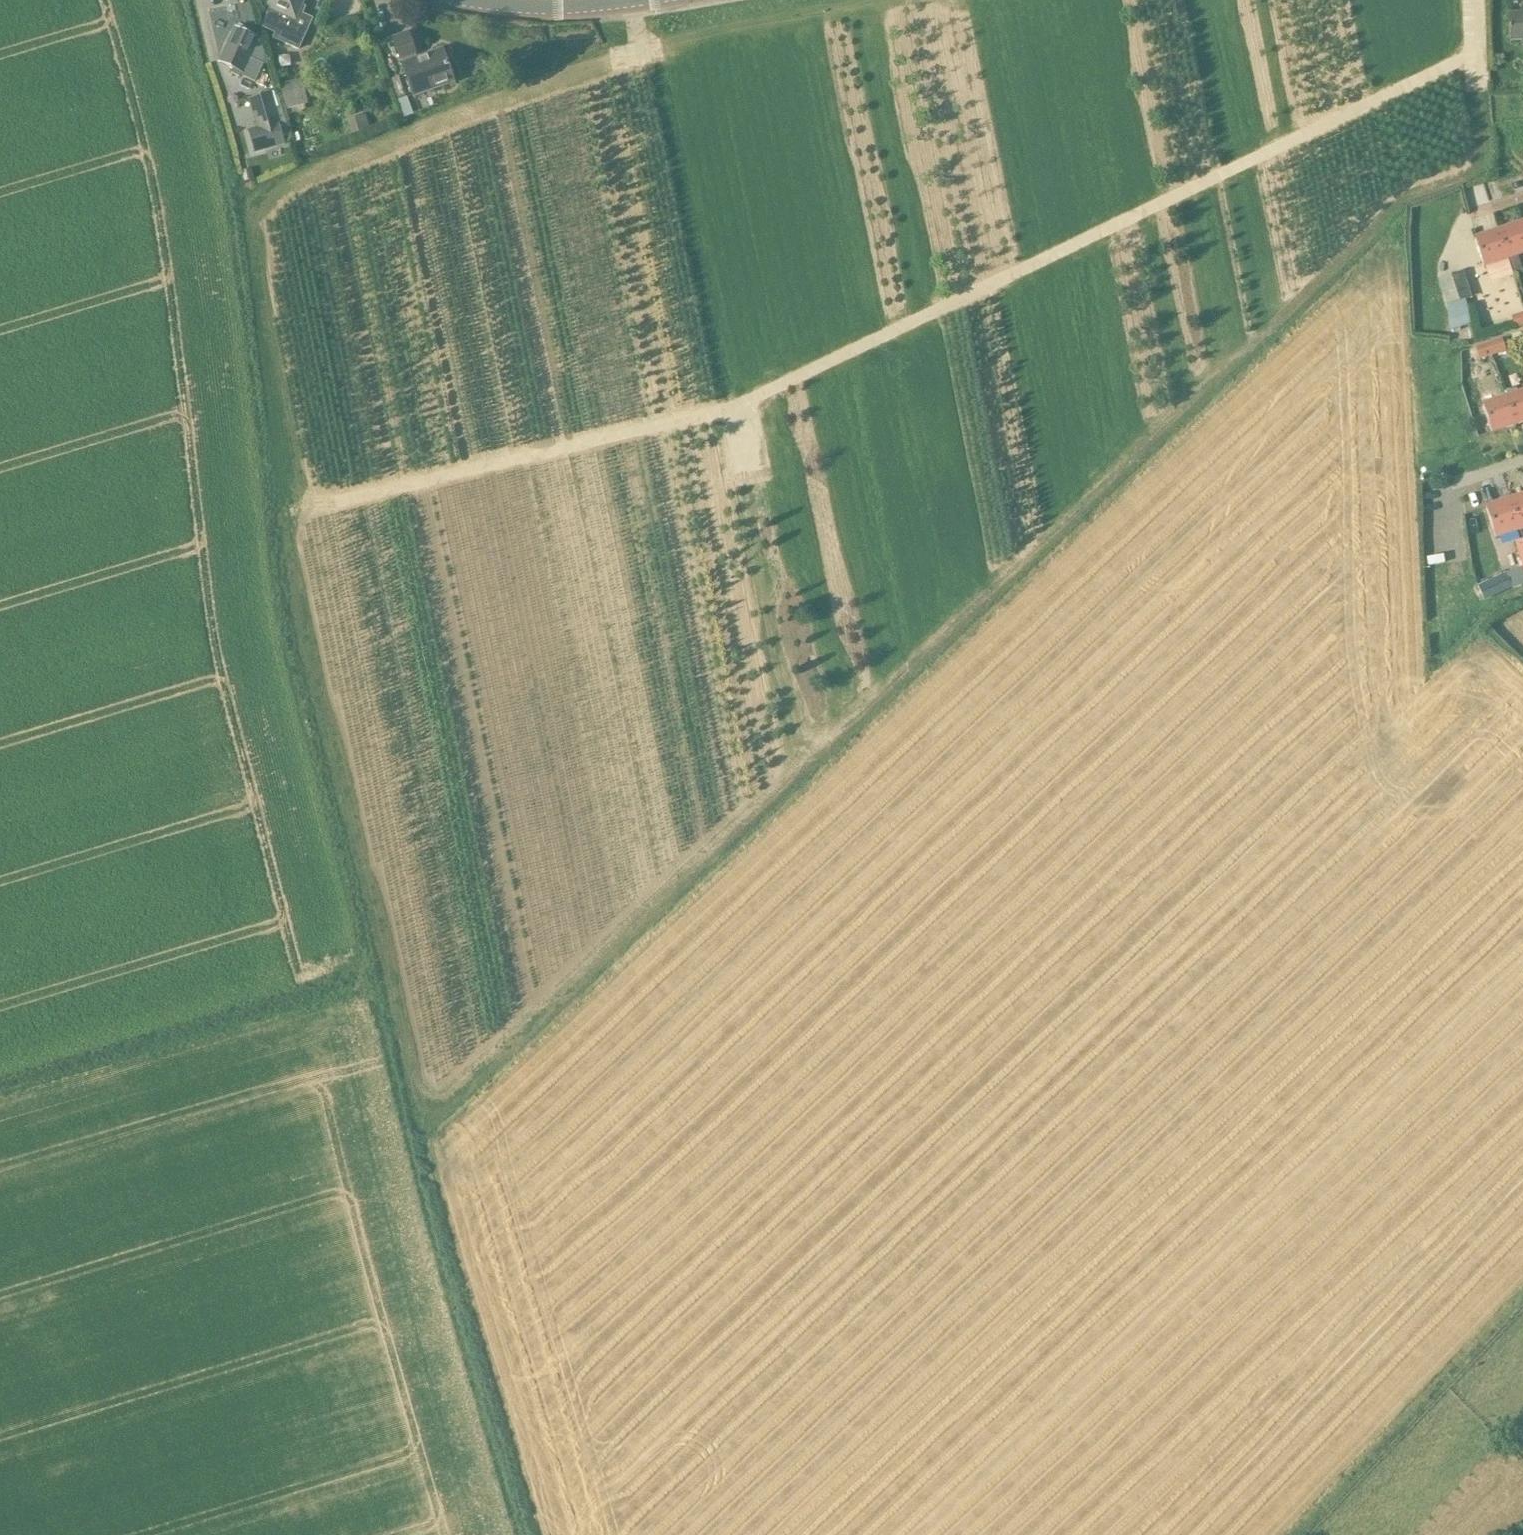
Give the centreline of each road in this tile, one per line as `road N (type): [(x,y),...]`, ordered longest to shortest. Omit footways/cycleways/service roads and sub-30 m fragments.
road 1 (secondary): [(616,2),(477,0)]

